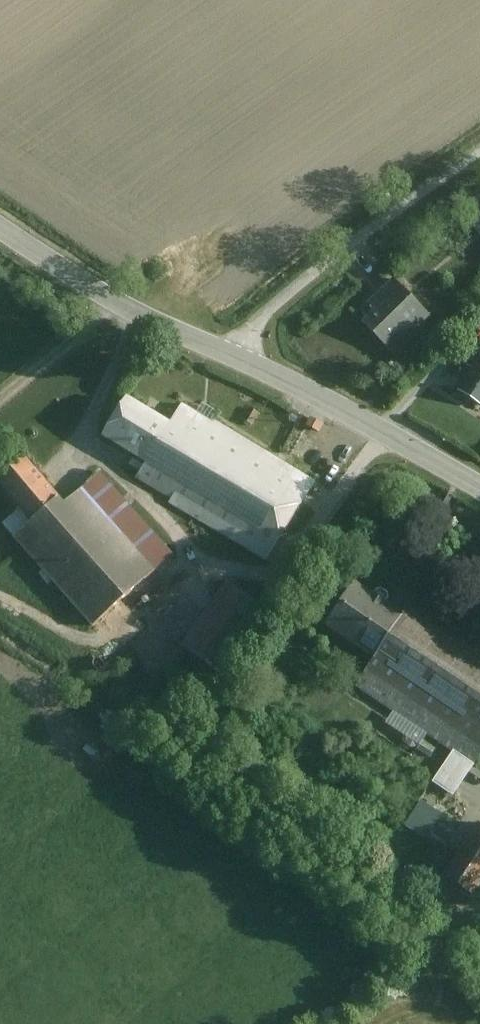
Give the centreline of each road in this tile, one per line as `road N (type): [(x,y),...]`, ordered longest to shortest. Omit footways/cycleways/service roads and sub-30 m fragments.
road 1 (unclassified): [(479,156),(375,224),(227,345)]
road 2 (tertiary): [(227,345),(479,487)]
road 3 (tertiary): [(0,227),(69,270),(227,345)]

